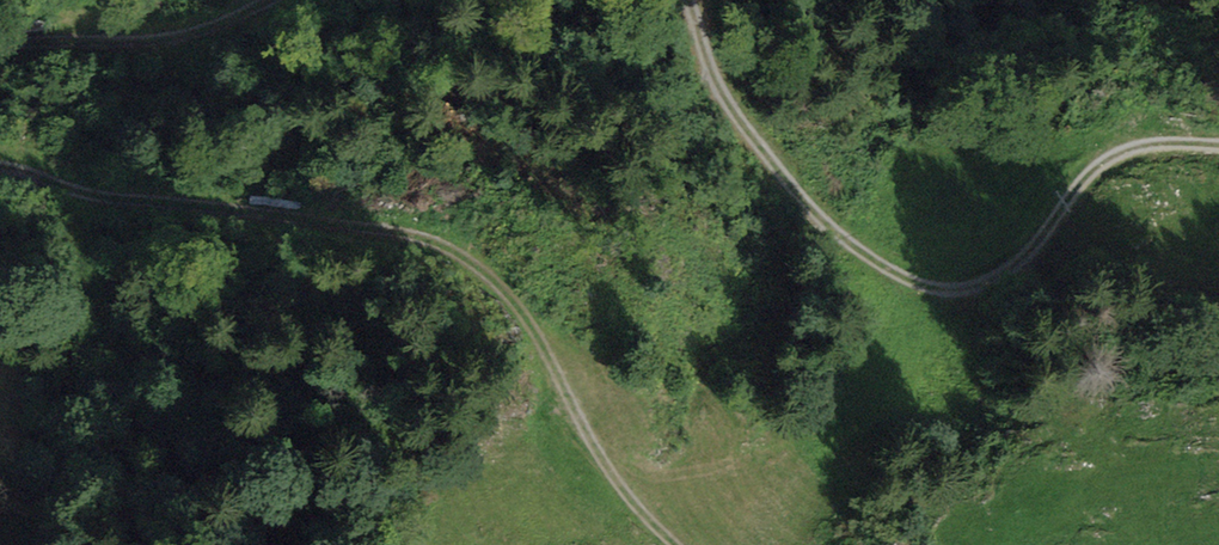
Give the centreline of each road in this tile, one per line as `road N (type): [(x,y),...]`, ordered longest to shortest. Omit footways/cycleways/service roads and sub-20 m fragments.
road 1 (track): [(0,157),(89,205),(449,244),(579,400),(645,525),(676,544)]
road 2 (track): [(1218,151),(1132,148),(1087,170),(1046,247),(971,291),(900,273),(785,177),(726,107),(691,0)]
road 3 (track): [(266,0),(165,43),(96,27),(0,44)]

